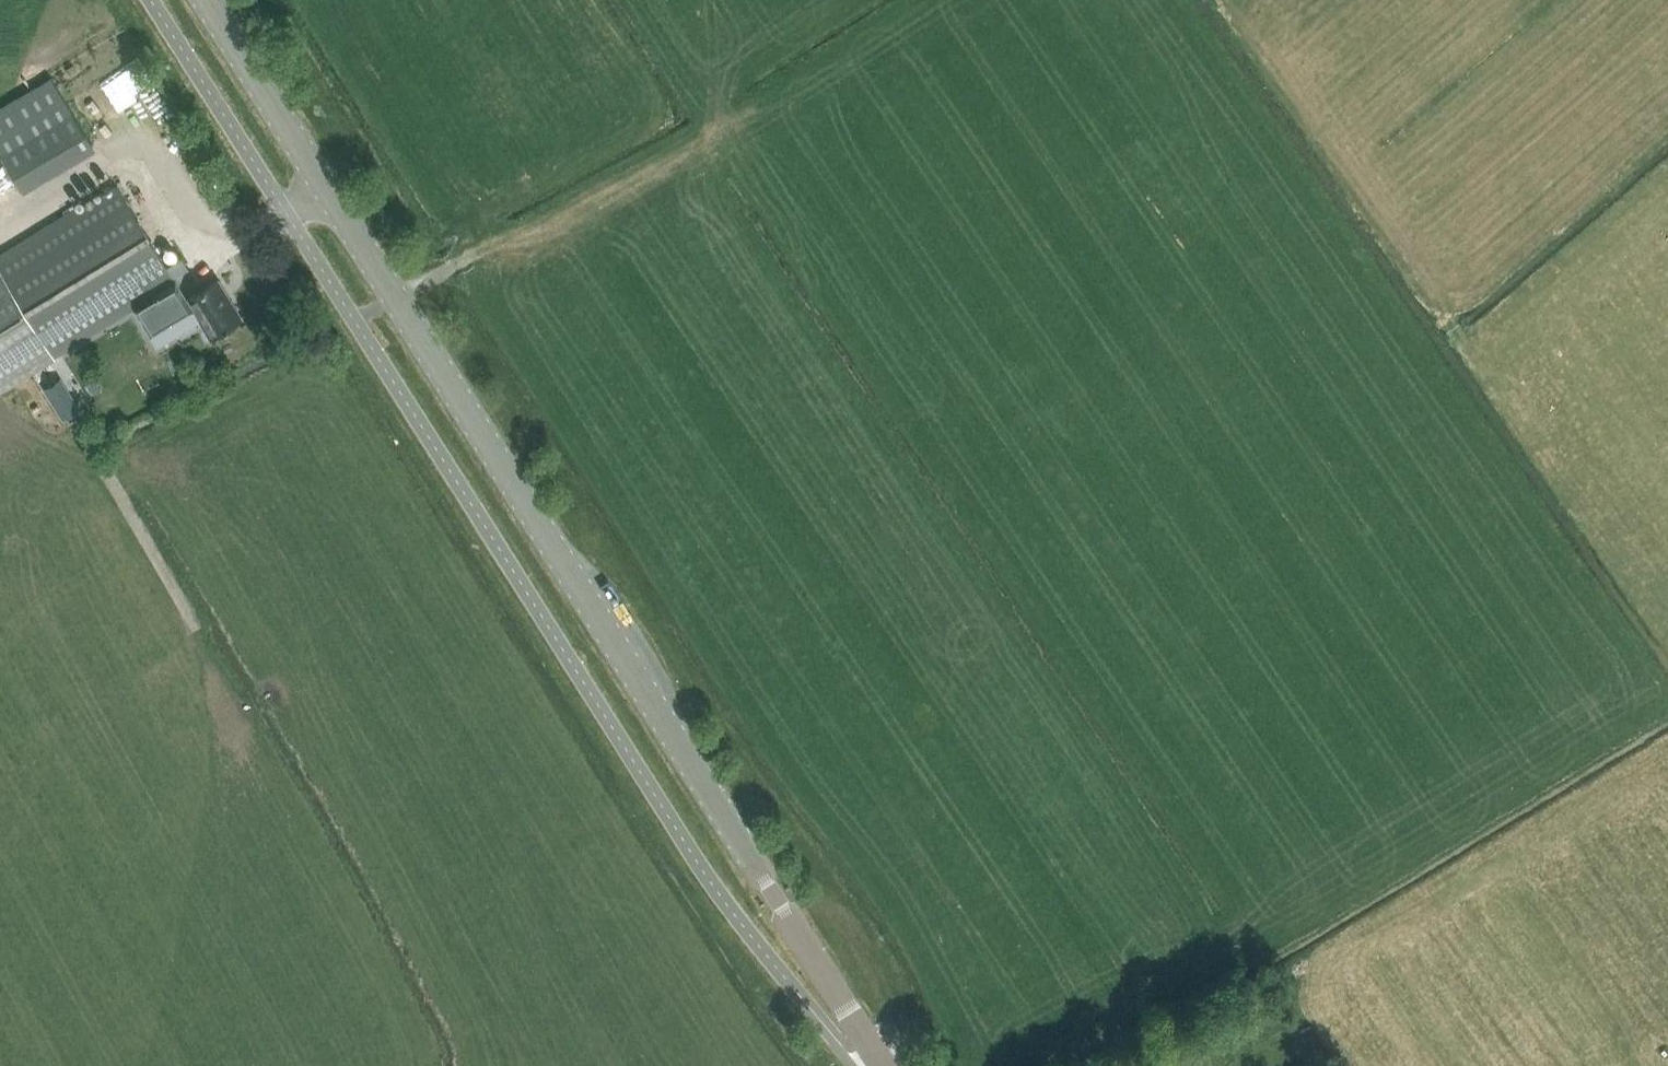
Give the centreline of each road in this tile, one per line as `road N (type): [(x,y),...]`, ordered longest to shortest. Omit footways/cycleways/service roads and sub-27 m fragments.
road 1 (secondary): [(885,1065),(208,0)]

